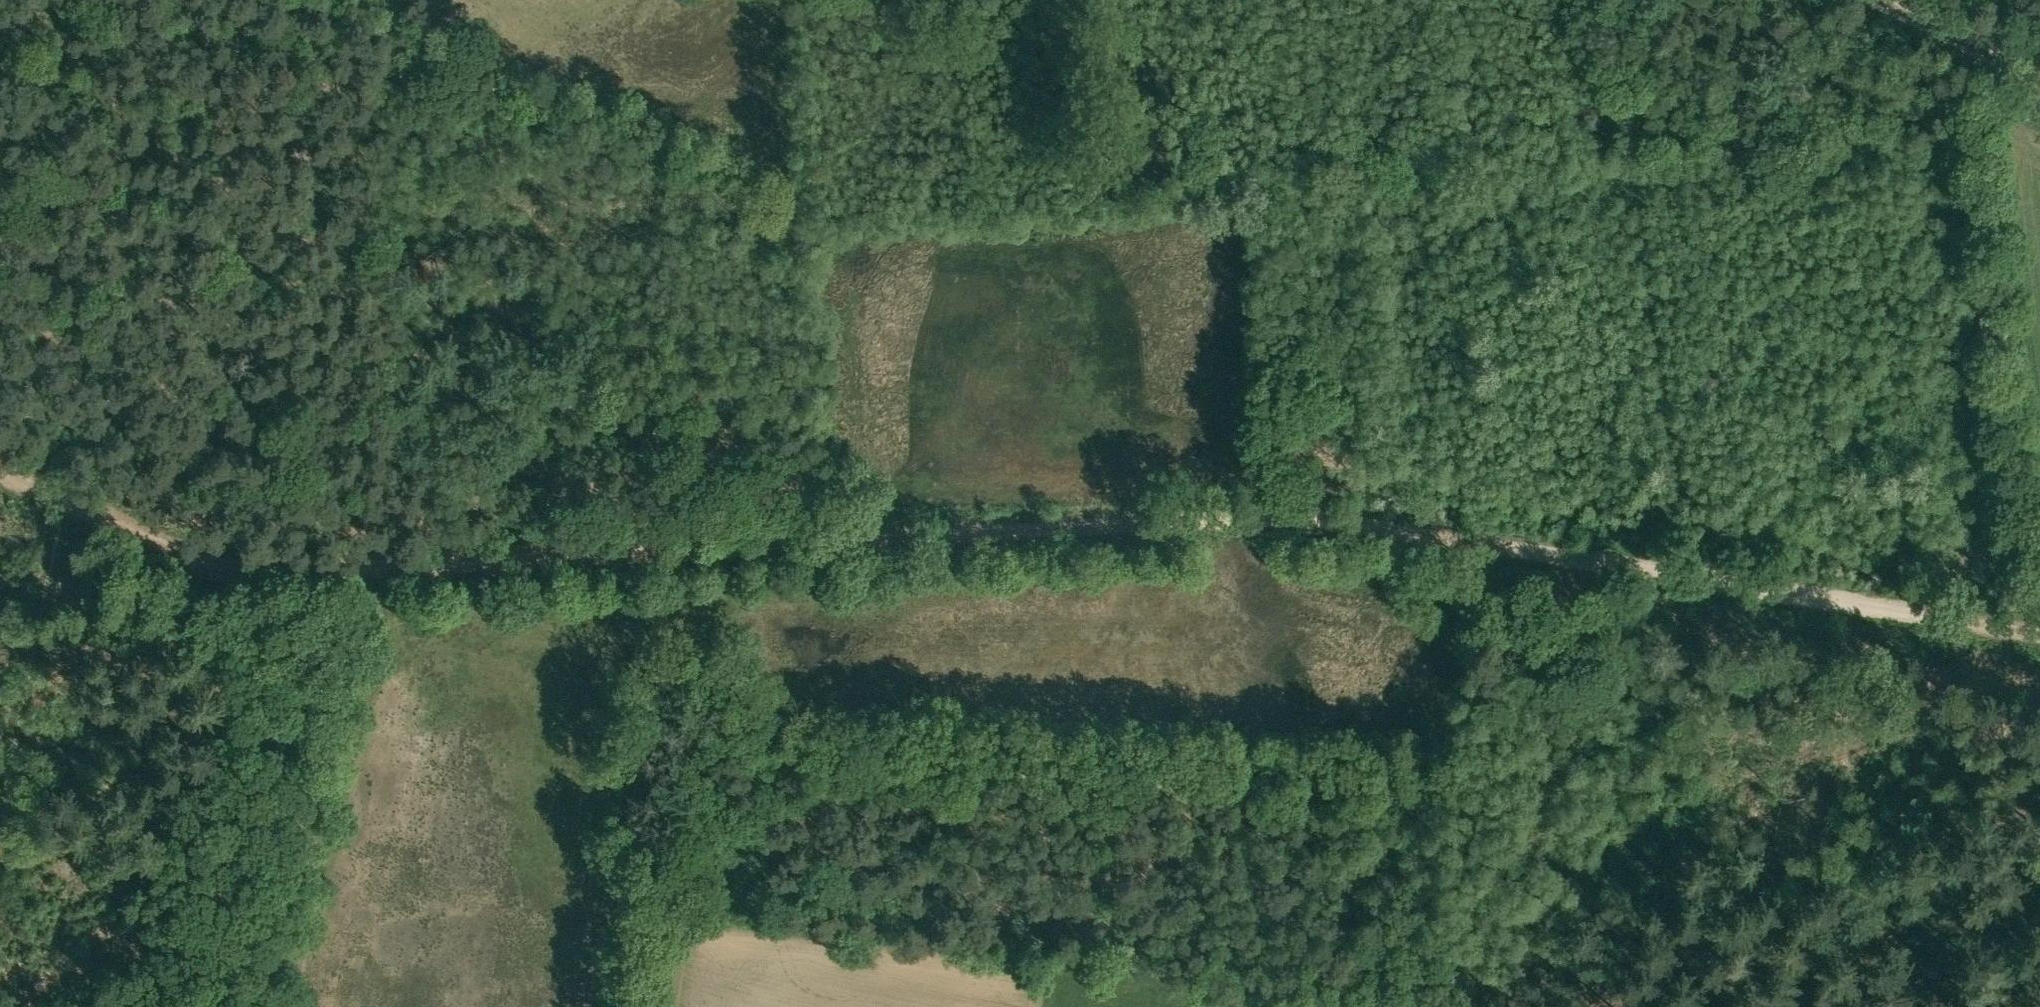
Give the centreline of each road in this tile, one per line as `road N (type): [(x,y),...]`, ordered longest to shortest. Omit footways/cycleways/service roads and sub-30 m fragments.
road 1 (track): [(23,468),(167,544),(258,556),(1288,503),(1609,557)]
road 2 (track): [(1694,571),(2039,630)]
road 3 (track): [(2039,68),(1901,0)]

